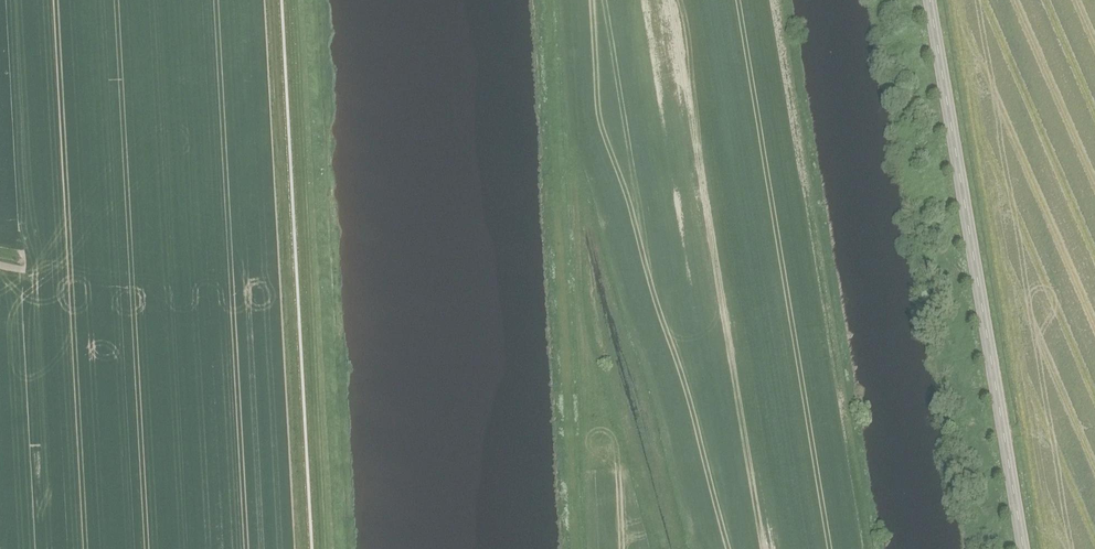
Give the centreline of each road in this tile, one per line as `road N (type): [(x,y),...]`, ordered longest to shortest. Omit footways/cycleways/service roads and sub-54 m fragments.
road 1 (tertiary): [(932,0),(1024,548)]

